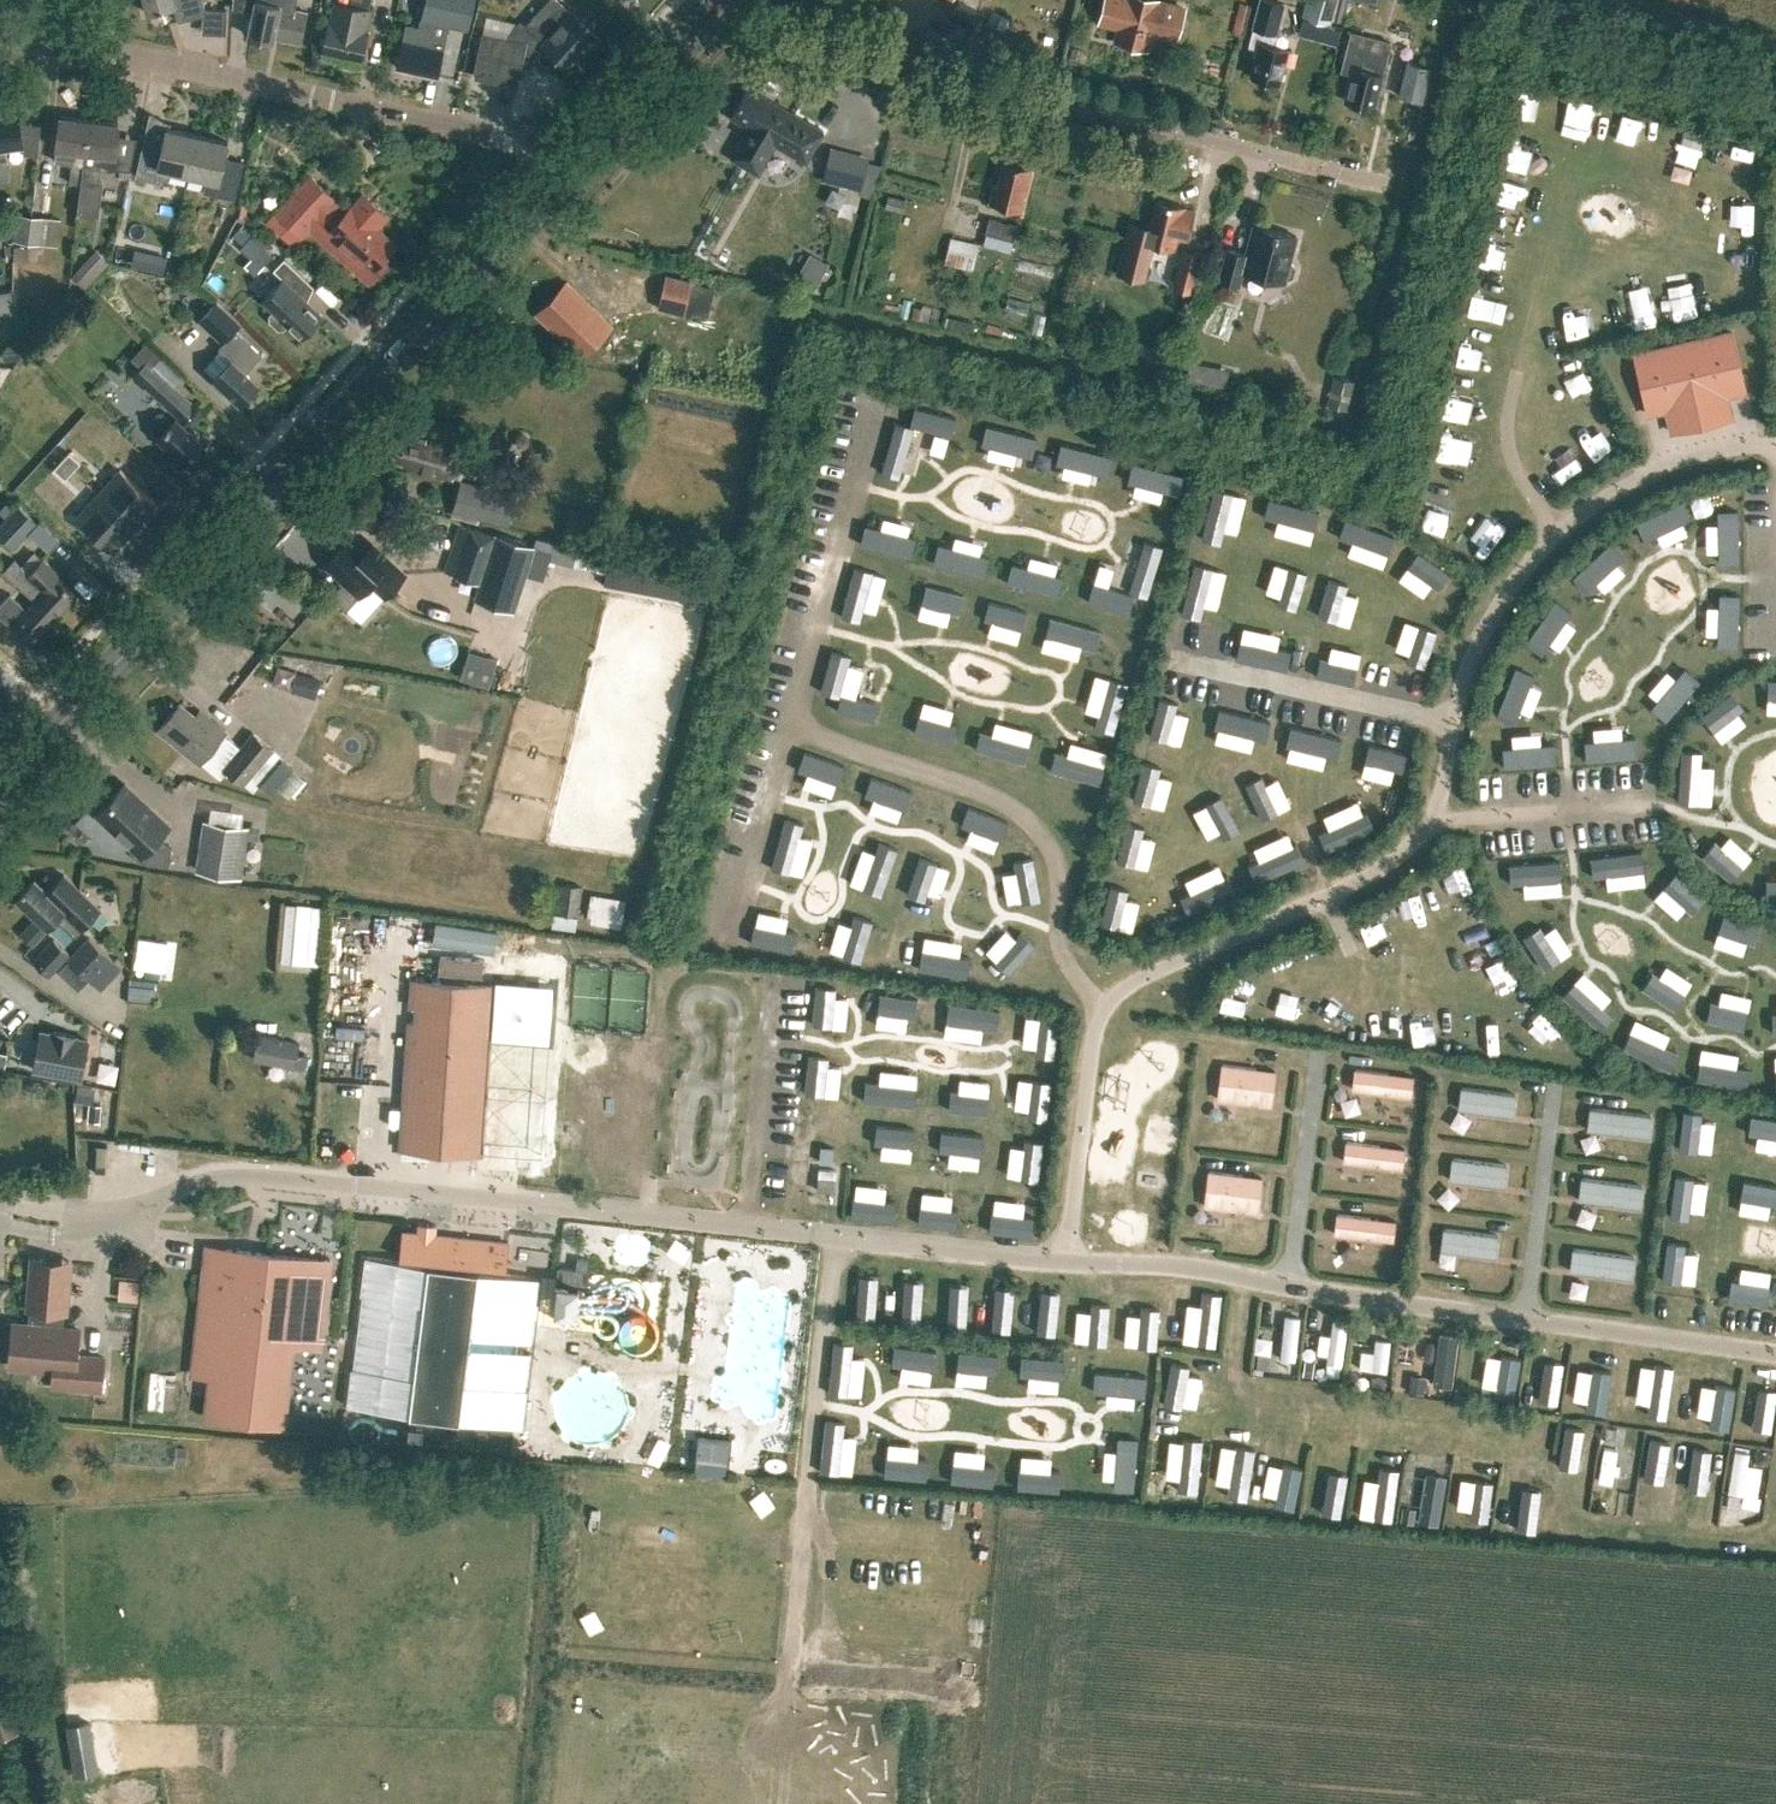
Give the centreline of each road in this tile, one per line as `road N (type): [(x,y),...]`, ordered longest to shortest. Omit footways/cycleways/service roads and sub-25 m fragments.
road 1 (tertiary): [(0,791),(569,170)]
road 2 (residential): [(1376,183),(754,21),(728,1)]
road 3 (residential): [(569,170),(542,149),(64,45)]
road 4 (track): [(1537,1443),(1263,1411),(1241,1398),(1235,1382),(1247,1279)]
road 5 (tertiary): [(569,170),(728,1)]
road 6 (unclassified): [(1775,51),(1590,0)]
road 7 (track): [(1775,1545),(1605,1532)]

